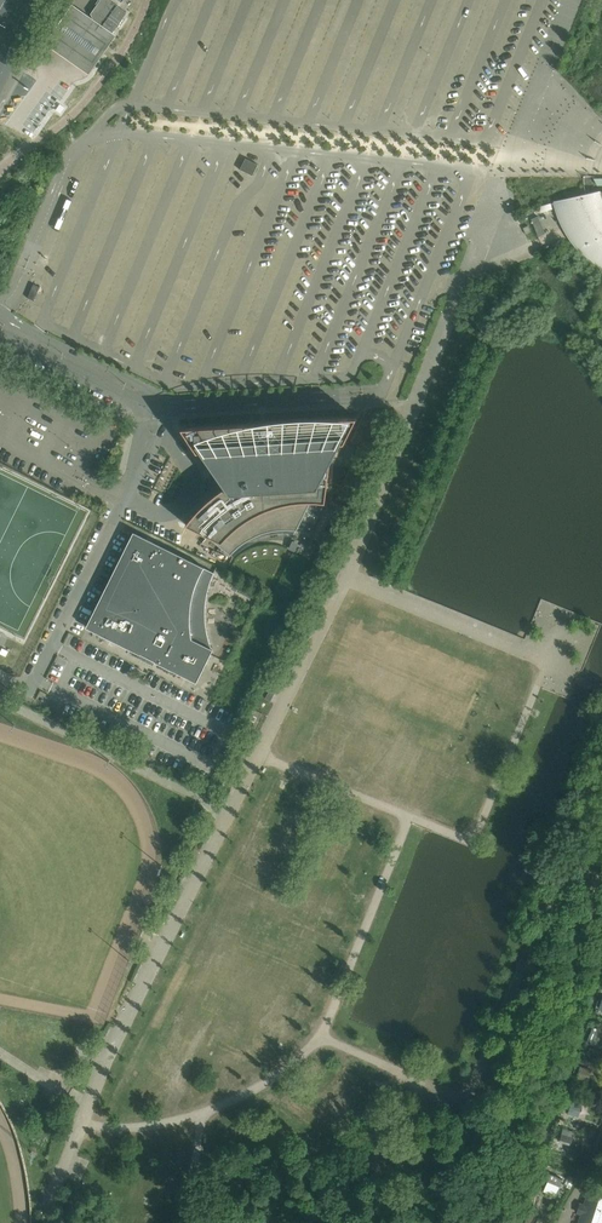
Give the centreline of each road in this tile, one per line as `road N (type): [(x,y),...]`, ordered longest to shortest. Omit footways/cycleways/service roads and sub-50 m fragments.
road 1 (unclassified): [(0,677),(31,693),(127,499),(161,405)]
road 2 (unclassified): [(161,405),(380,394)]
road 3 (unclassified): [(0,319),(161,405)]

